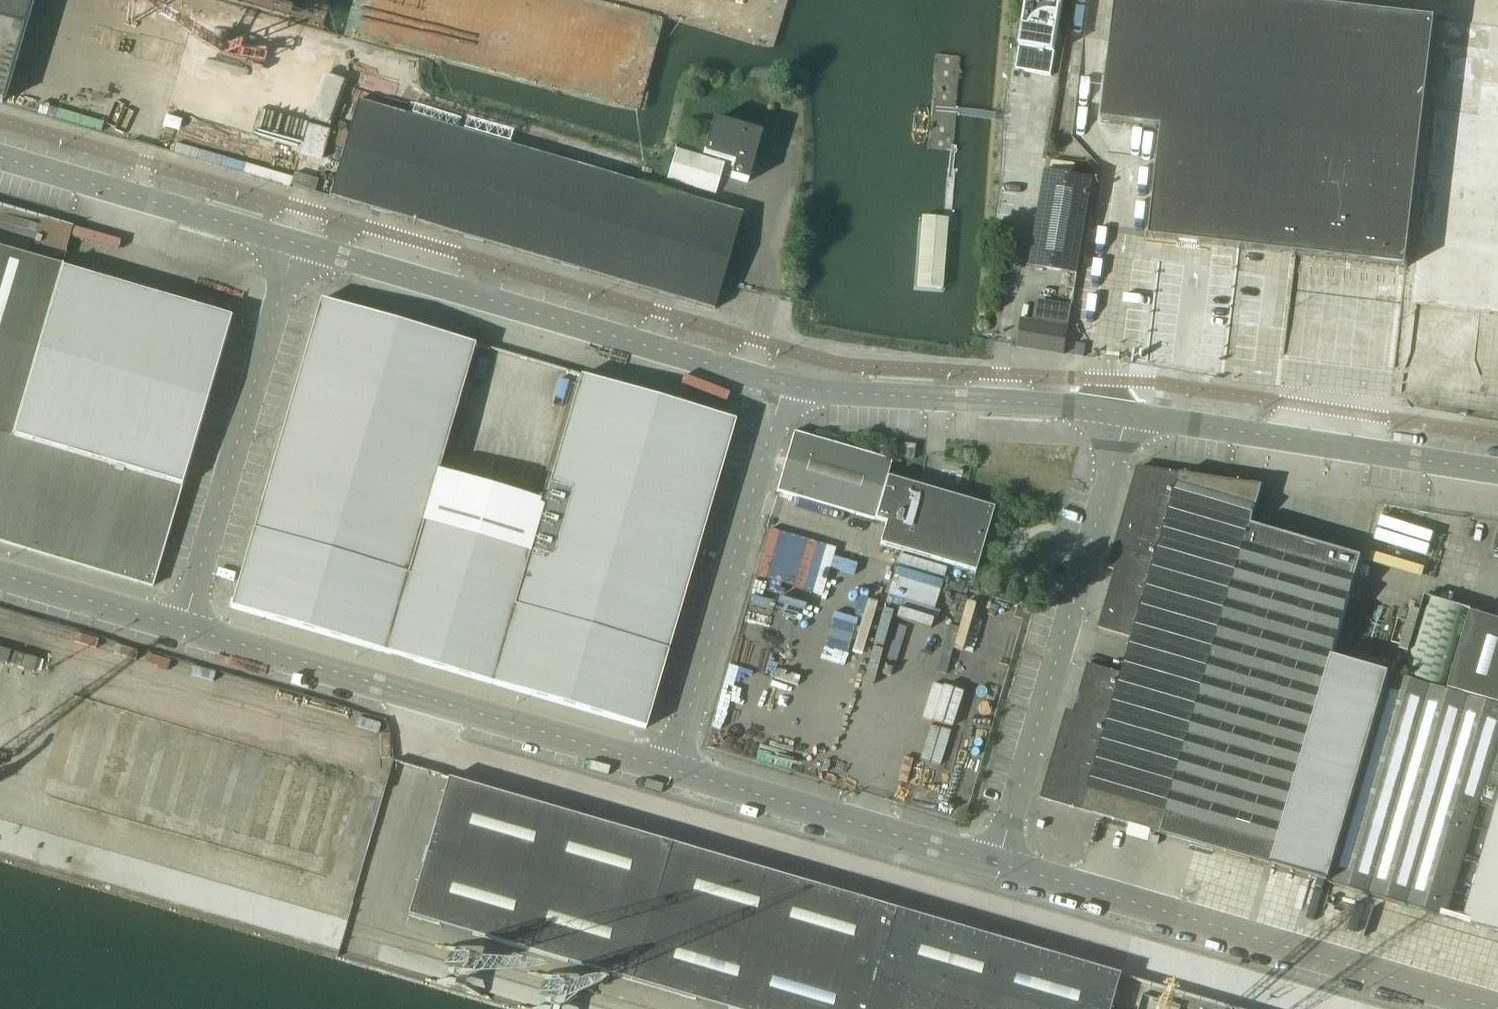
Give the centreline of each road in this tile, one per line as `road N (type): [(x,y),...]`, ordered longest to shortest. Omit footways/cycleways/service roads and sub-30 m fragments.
road 1 (unclassified): [(1497,1008),(1001,864)]
road 2 (unclassified): [(783,385),(294,243)]
road 3 (unclassified): [(674,770),(186,629)]
road 4 (unclassified): [(1001,864),(1126,414)]
road 5 (unclassified): [(186,629),(294,243)]
road 6 (unclassified): [(674,770),(783,385)]
road 7 (unclassified): [(1497,471),(1126,414)]
road 8 (unclassified): [(1126,414),(783,385)]
road 9 (unclassified): [(1001,864),(674,770)]
road 10 (unclassified): [(294,243),(0,158)]
road 11 (unclassified): [(186,629),(0,576)]

